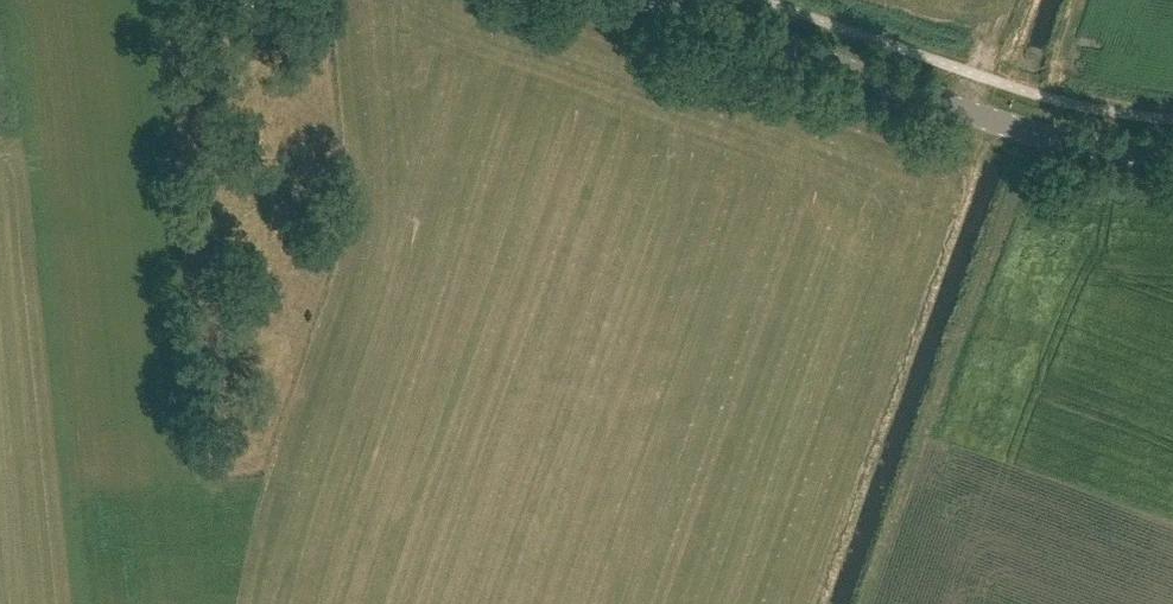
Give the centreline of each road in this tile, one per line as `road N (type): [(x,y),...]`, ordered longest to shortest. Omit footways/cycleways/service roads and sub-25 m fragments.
road 1 (track): [(1029,133),(868,603)]
road 2 (tertiary): [(1029,133),(654,0)]
road 3 (tertiary): [(1029,133),(1172,155)]

